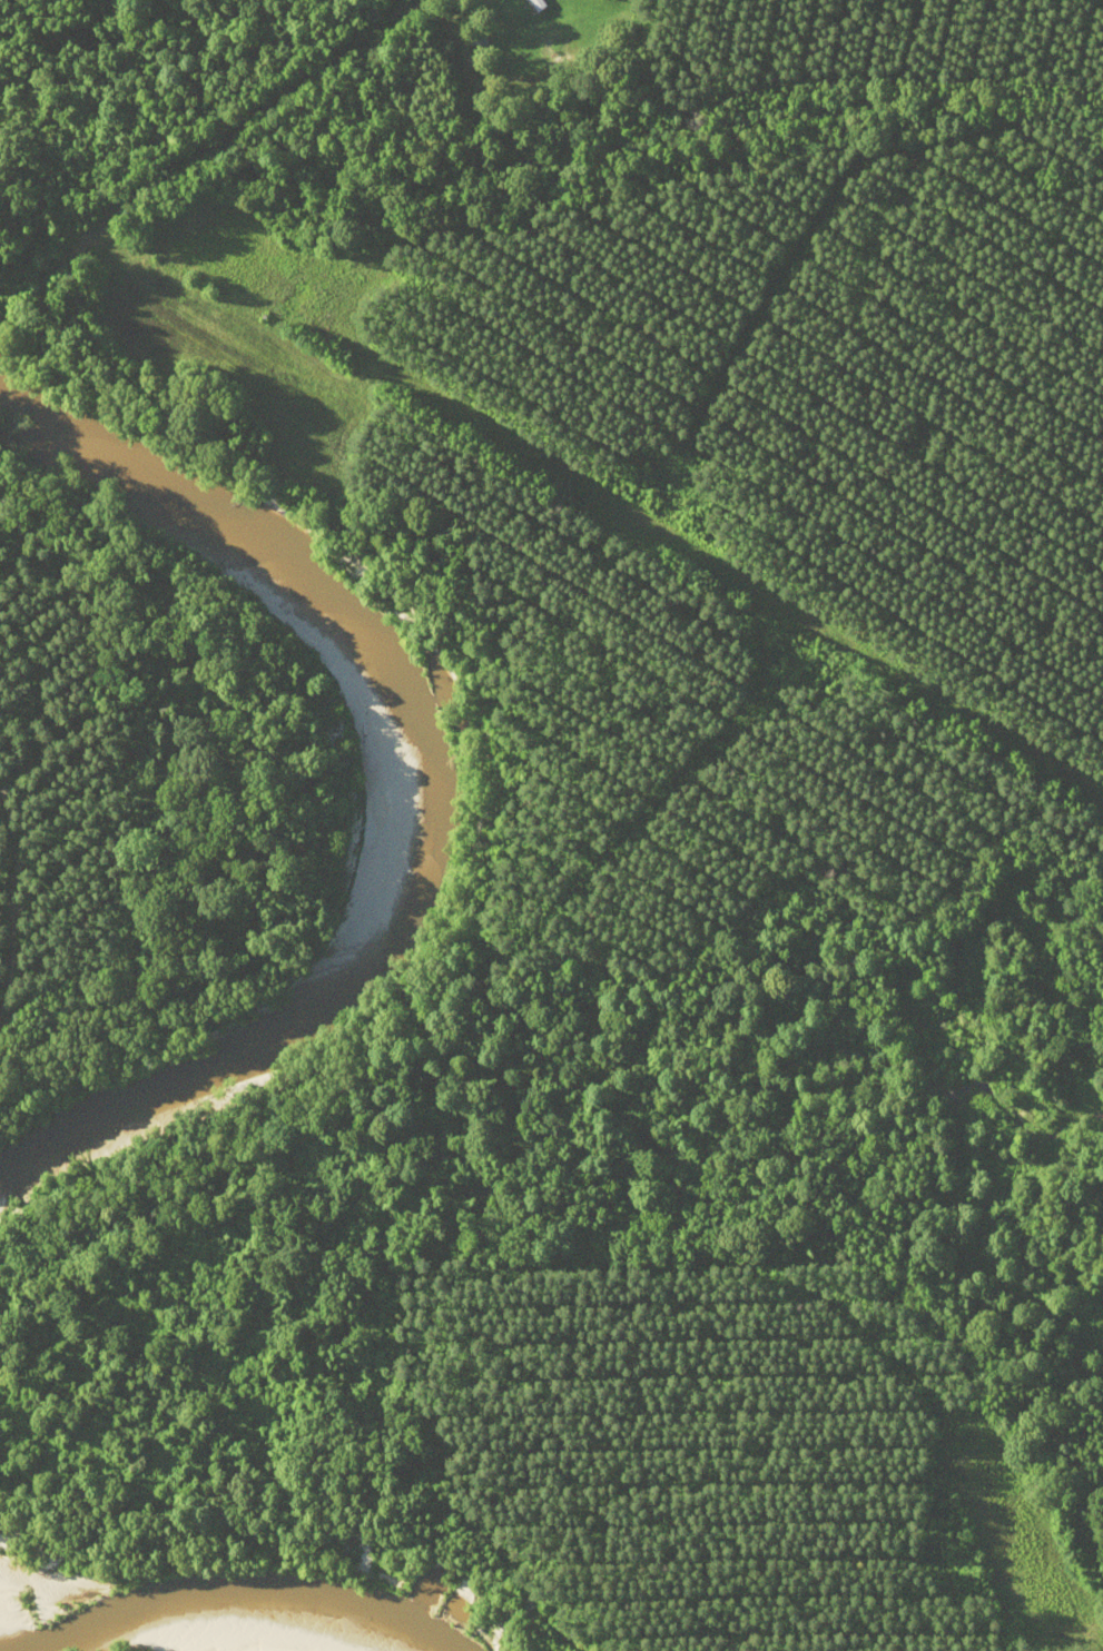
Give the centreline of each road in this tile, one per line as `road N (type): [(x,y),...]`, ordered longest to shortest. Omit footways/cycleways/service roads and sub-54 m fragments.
road 1 (residential): [(450,0),(27,309)]

